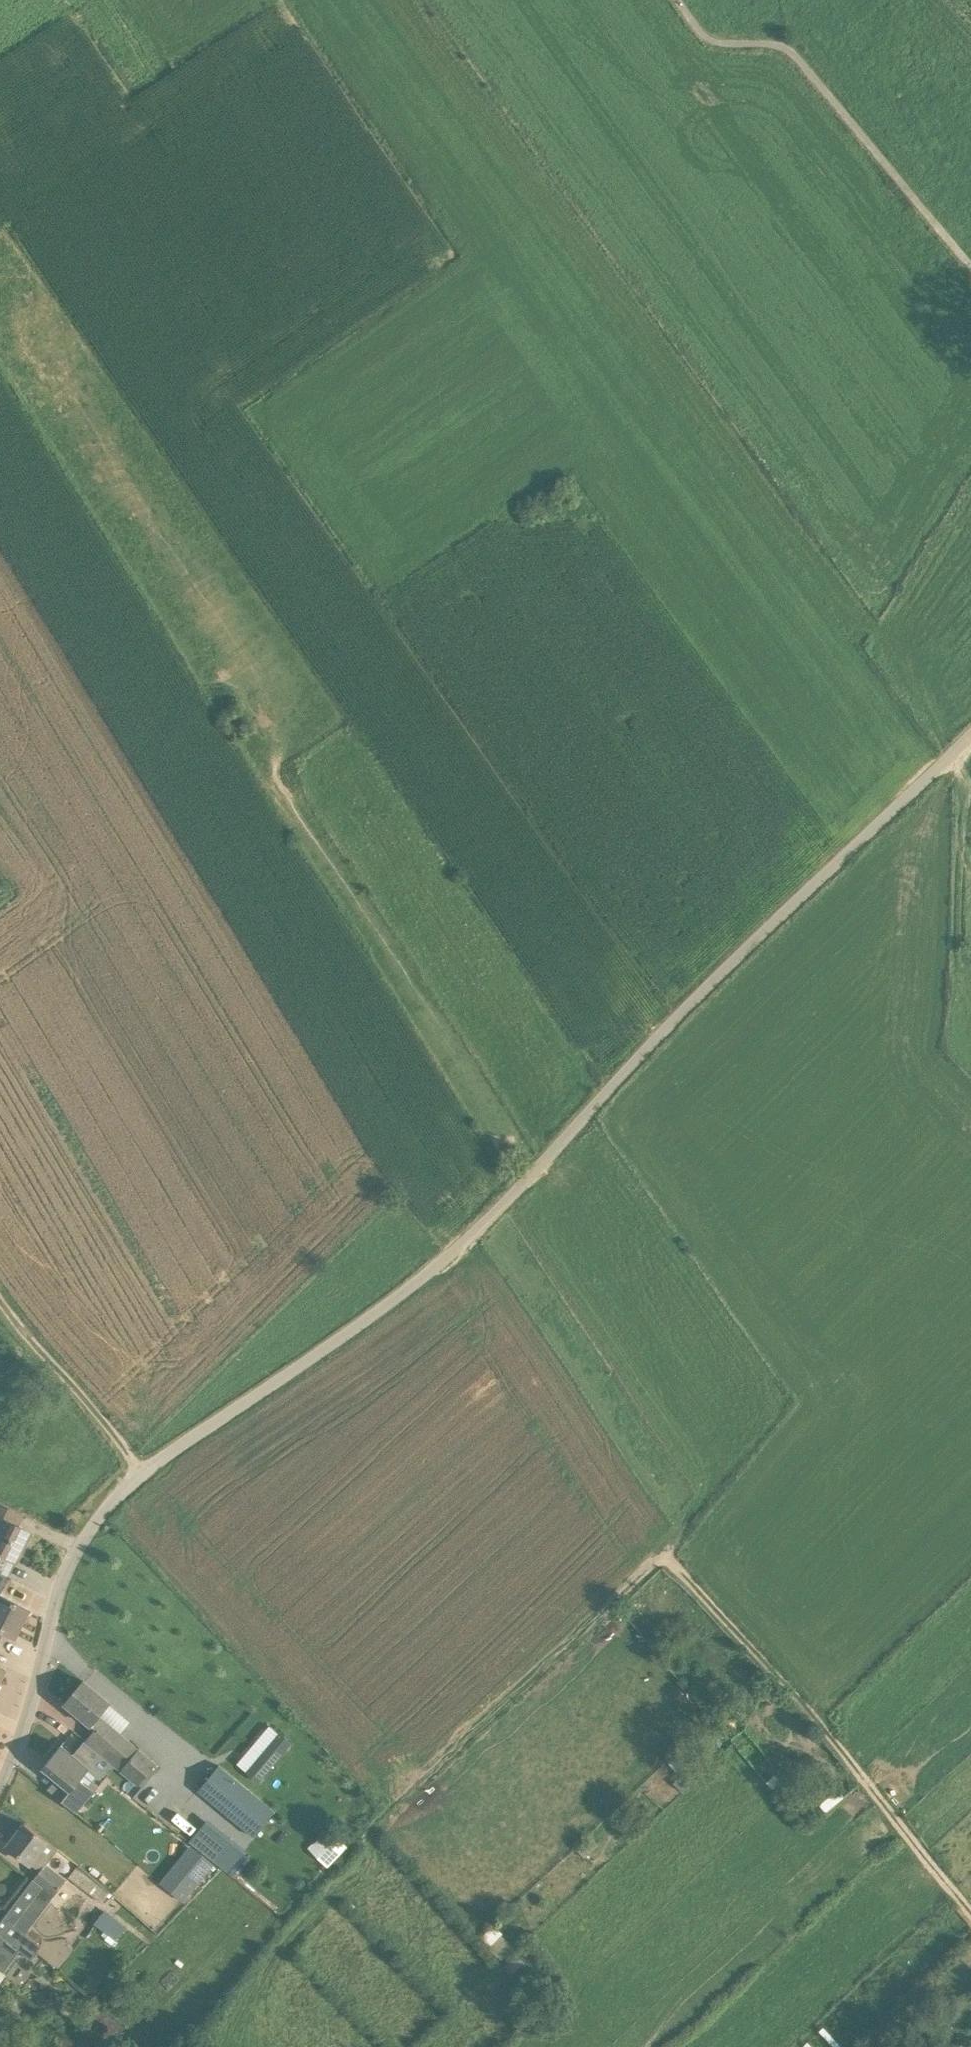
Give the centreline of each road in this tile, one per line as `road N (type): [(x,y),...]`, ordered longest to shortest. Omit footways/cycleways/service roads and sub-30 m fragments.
road 1 (unclassified): [(113,1501),(447,1259),(510,1200),(613,1080),(970,736)]
road 2 (track): [(970,1908),(663,1550)]
road 3 (residential): [(0,1776),(59,1583),(113,1501)]

